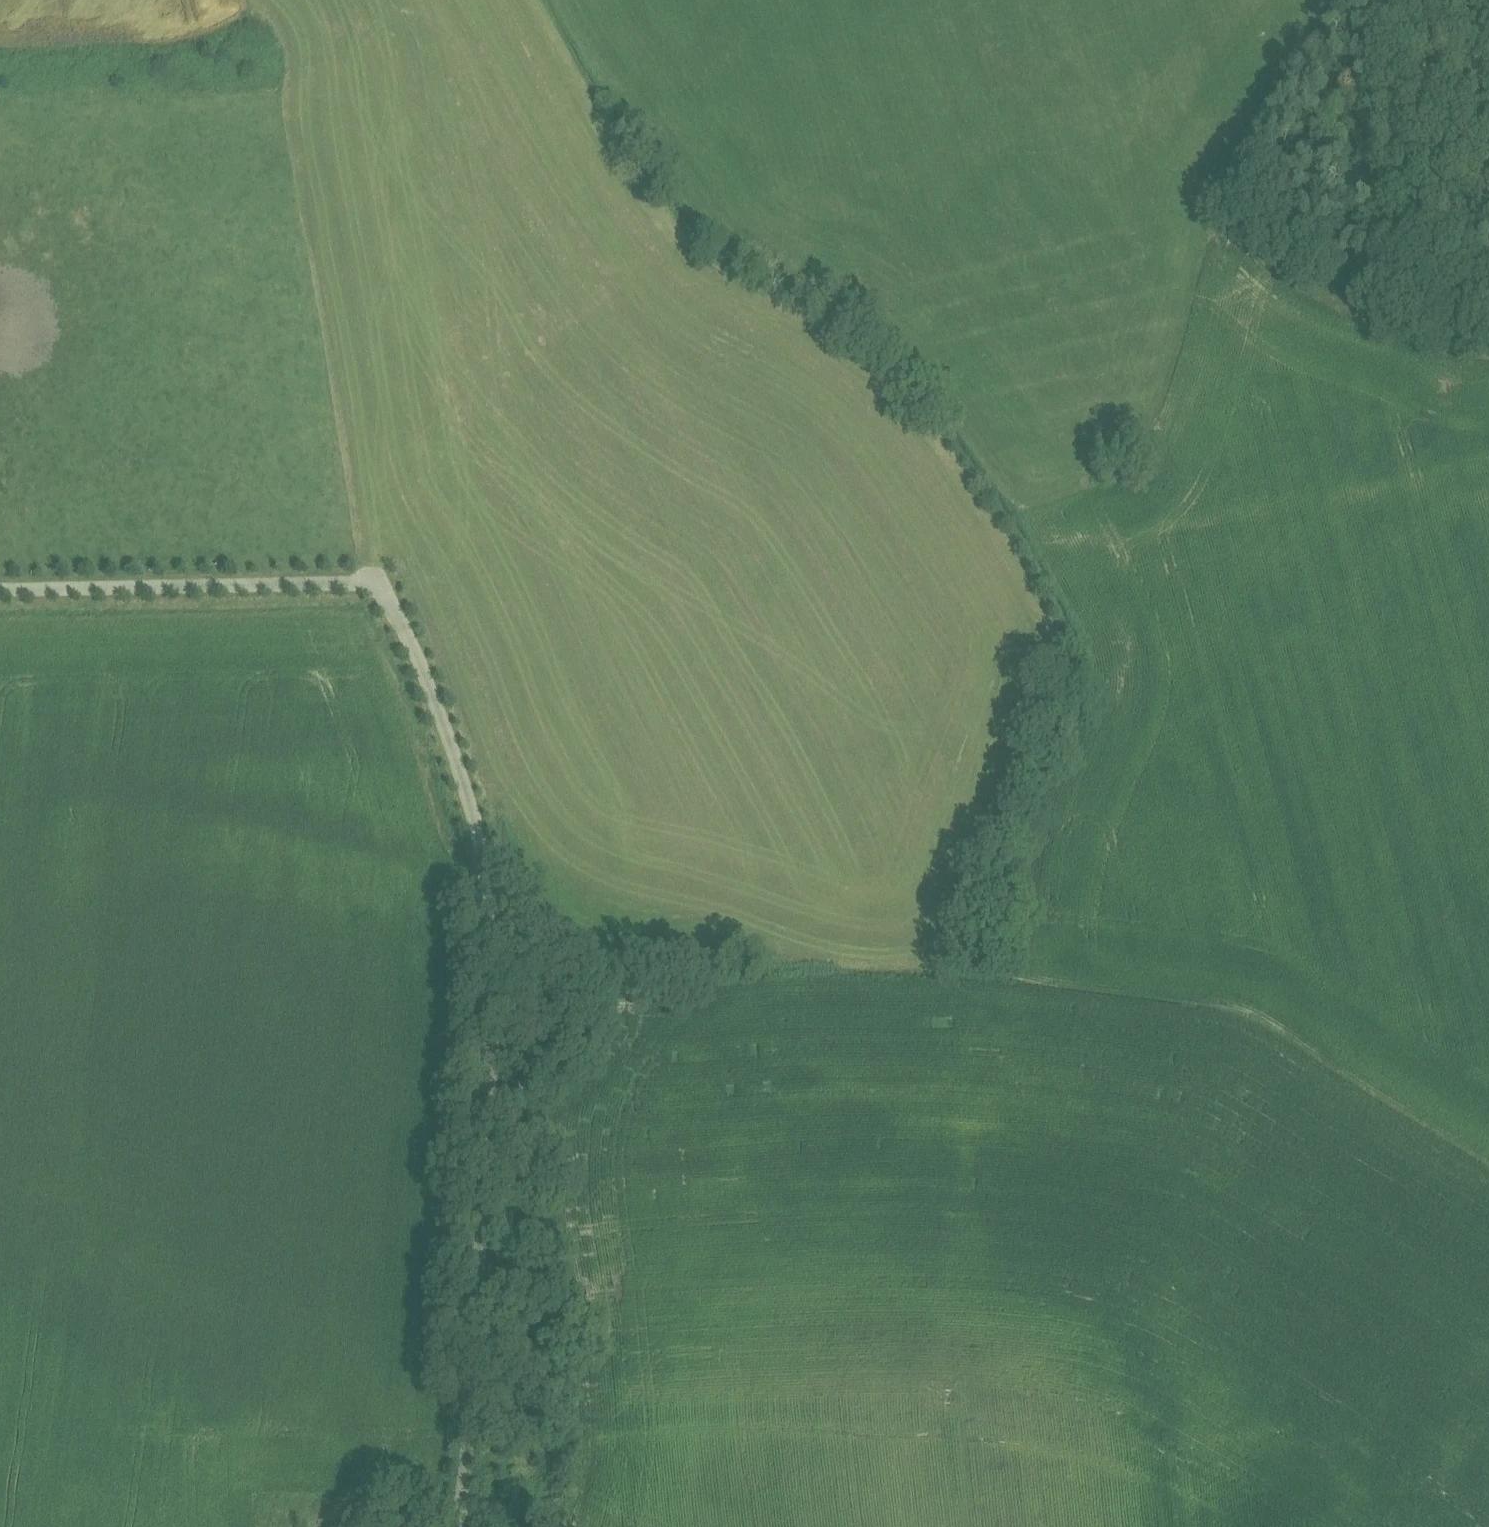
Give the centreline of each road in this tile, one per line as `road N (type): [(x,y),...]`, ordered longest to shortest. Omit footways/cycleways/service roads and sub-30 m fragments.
road 1 (unclassified): [(448,1526),(470,1272),(478,952),(465,827),(388,633),(352,593),(0,604)]

